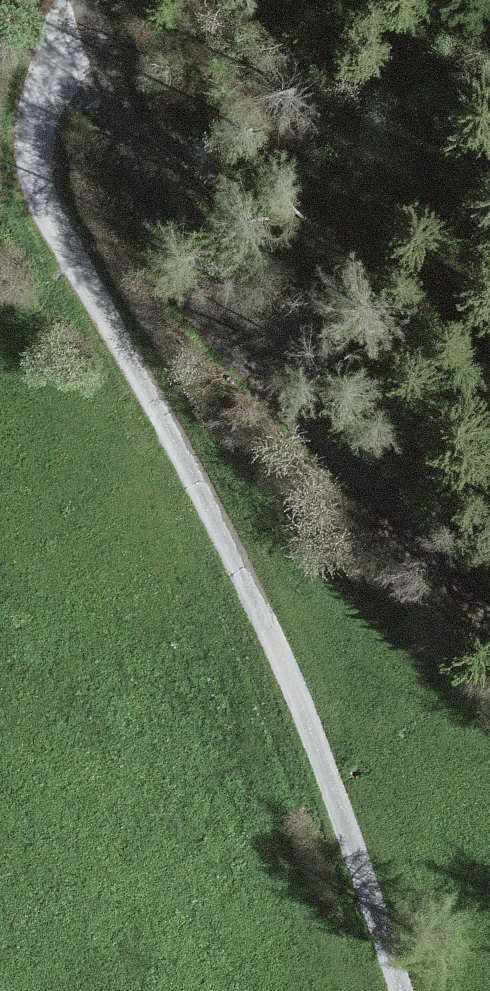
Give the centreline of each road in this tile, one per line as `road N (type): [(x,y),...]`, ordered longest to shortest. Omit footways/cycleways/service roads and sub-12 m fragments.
road 1 (unclassified): [(399,990),(383,933),(32,207),(78,0)]
road 2 (track): [(489,578),(246,364),(98,0)]

